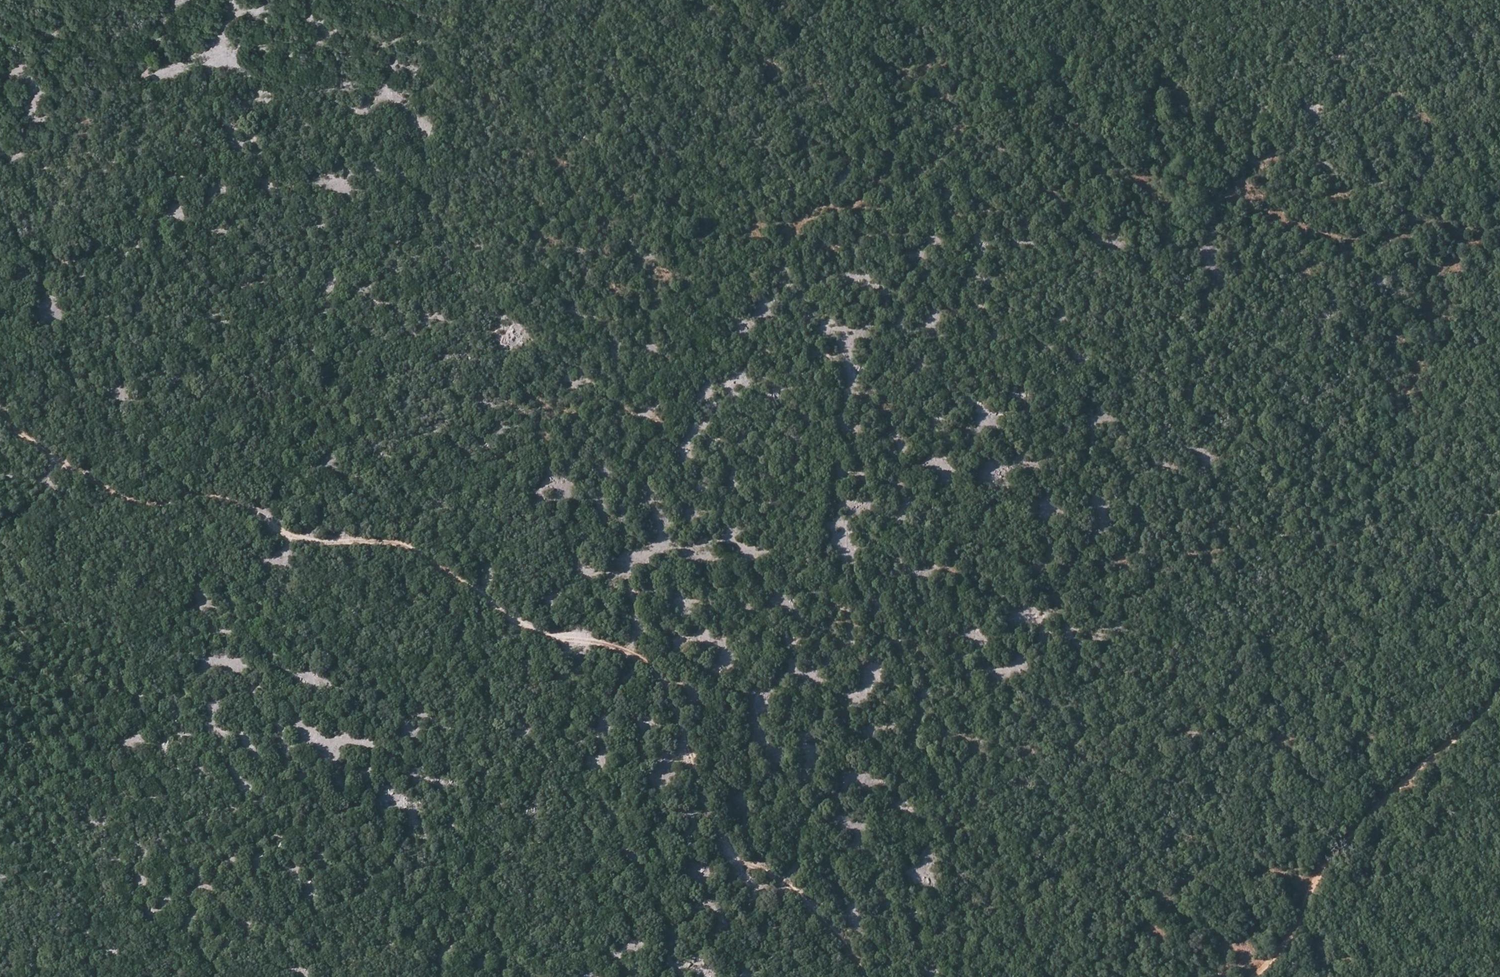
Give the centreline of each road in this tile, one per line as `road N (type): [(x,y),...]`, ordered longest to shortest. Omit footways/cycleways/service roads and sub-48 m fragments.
road 1 (track): [(0,414),(43,451),(144,506),(196,497),(247,508),(309,541),(408,546),(518,623),(643,659),(671,694),(709,814),(735,857),(790,884),(866,976)]
road 2 (track): [(1257,976),(1279,956),(1352,833),(1499,696)]

